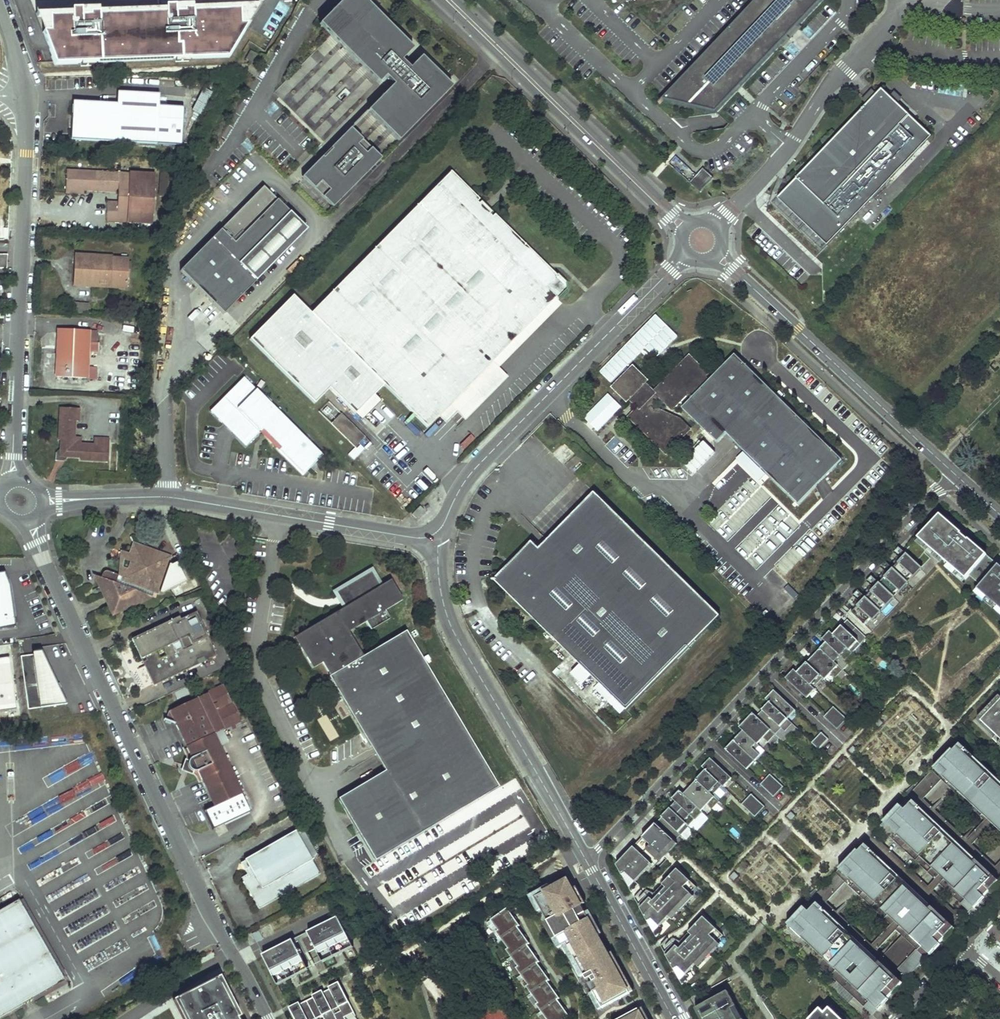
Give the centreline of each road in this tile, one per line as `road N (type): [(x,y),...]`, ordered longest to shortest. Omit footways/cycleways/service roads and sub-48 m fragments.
road 1 (residential): [(268,1018),(213,918),(27,520)]
road 2 (residential): [(587,861),(934,493),(963,482)]
road 3 (residential): [(42,501),(166,497),(433,535)]
road 4 (residential): [(26,95),(14,482)]
road 5 (residential): [(433,535),(488,456),(687,253)]
road 6 (residential): [(587,861),(455,634),(433,535)]
road 7 (secondary): [(716,254),(963,482)]
road 8 (secondary): [(449,0),(686,229)]
road 9 (residential): [(713,225),(790,147),(830,84),(907,0)]
road 10 (residential): [(673,1018),(587,861)]

